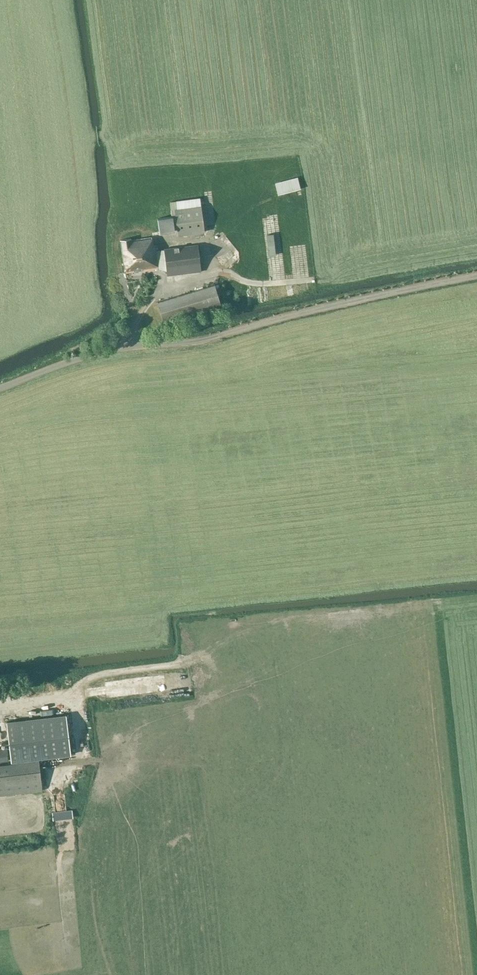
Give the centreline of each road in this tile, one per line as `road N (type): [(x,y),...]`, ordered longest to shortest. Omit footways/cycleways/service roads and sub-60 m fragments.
road 1 (unclassified): [(0,388),(99,353),(209,339),(476,278)]

